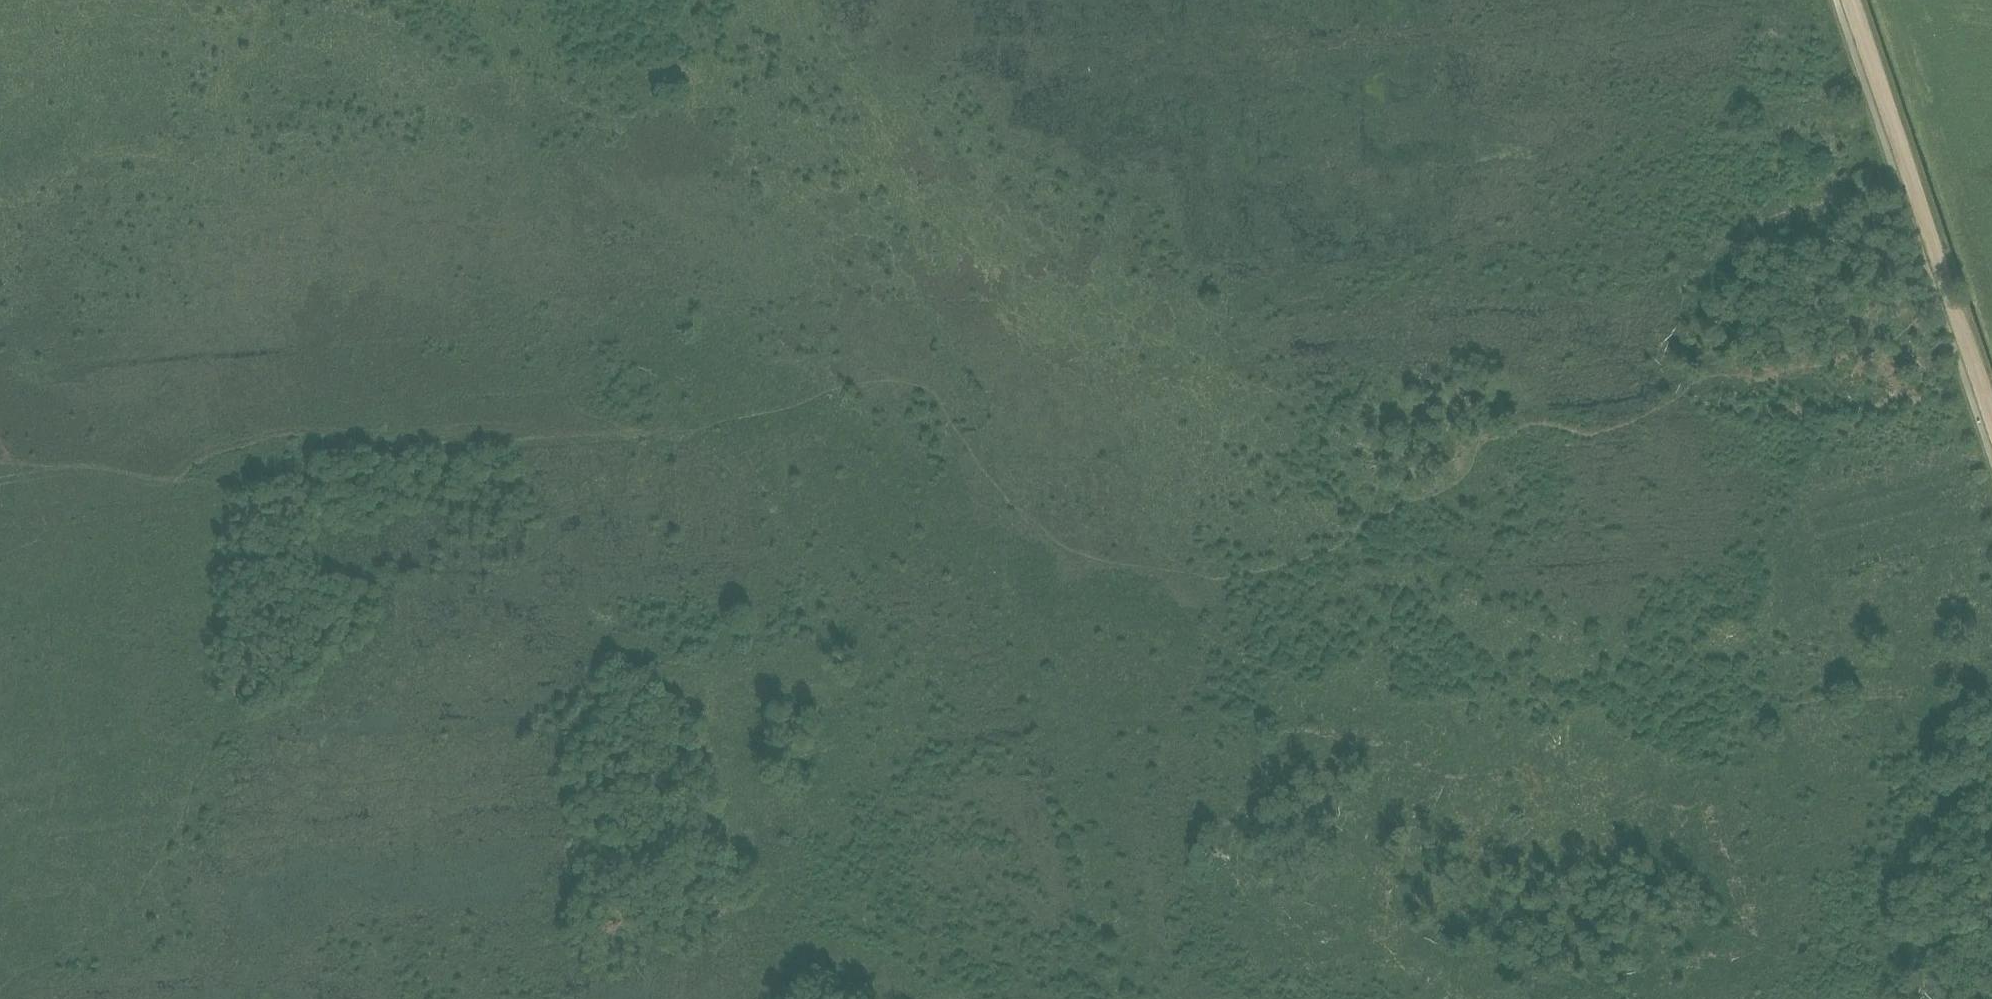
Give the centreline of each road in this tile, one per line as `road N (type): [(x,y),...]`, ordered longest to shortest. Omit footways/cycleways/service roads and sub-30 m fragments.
road 1 (track): [(1850,0),(1991,420)]

